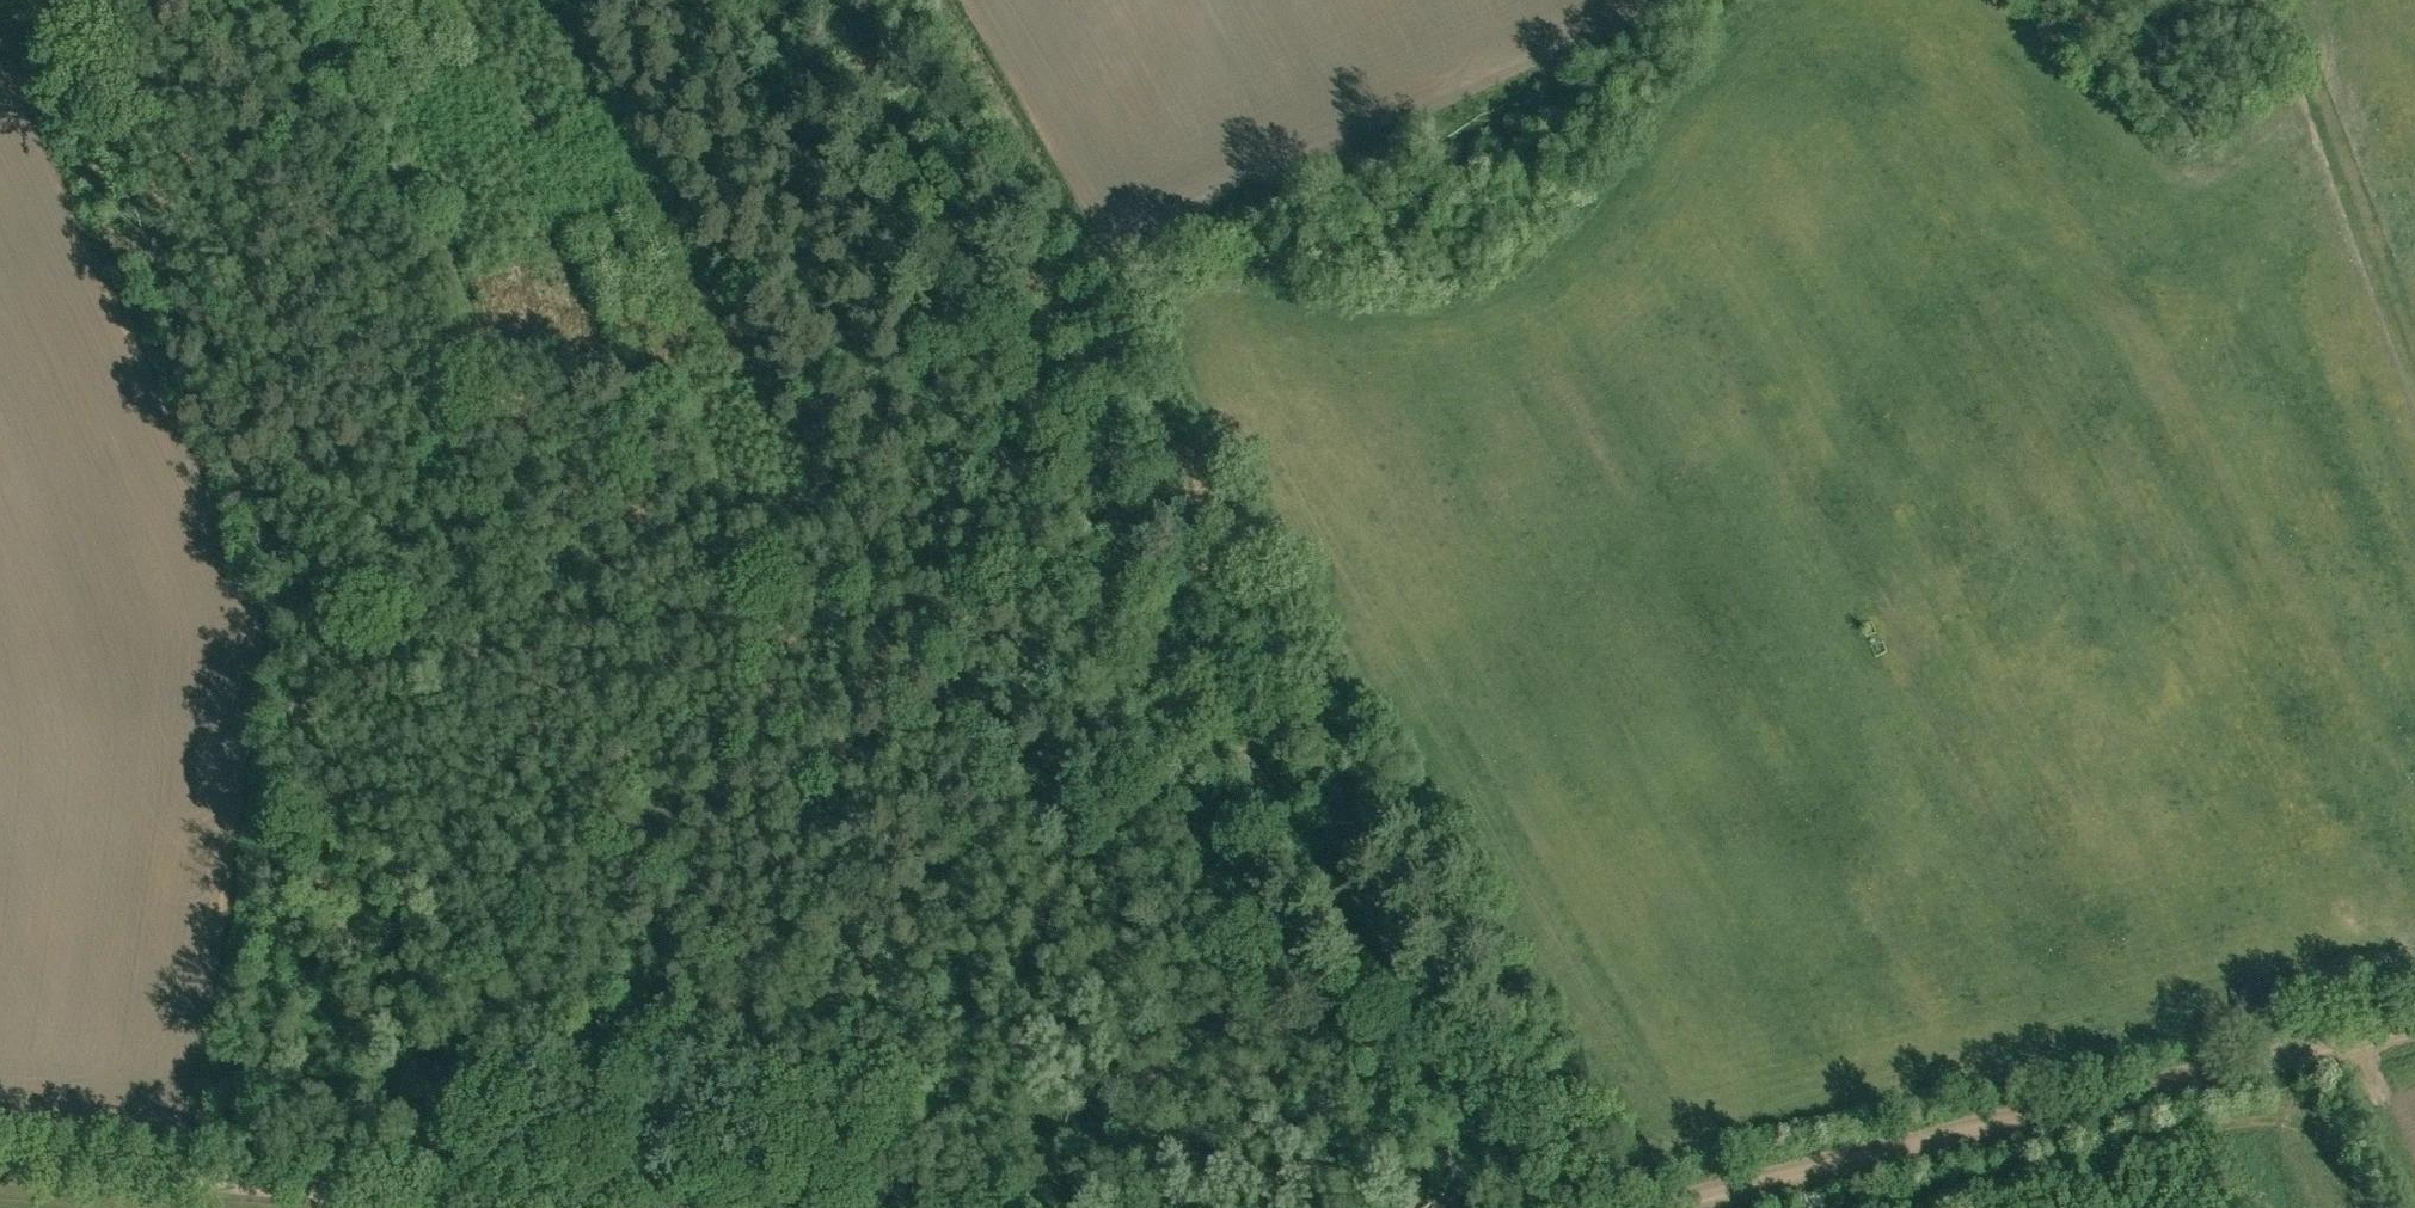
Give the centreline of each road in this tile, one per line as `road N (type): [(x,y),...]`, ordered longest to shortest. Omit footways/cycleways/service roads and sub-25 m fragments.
road 1 (track): [(826,0),(1380,949)]
road 2 (track): [(2414,1025),(1671,1207)]
road 3 (track): [(624,1207),(0,1156)]

